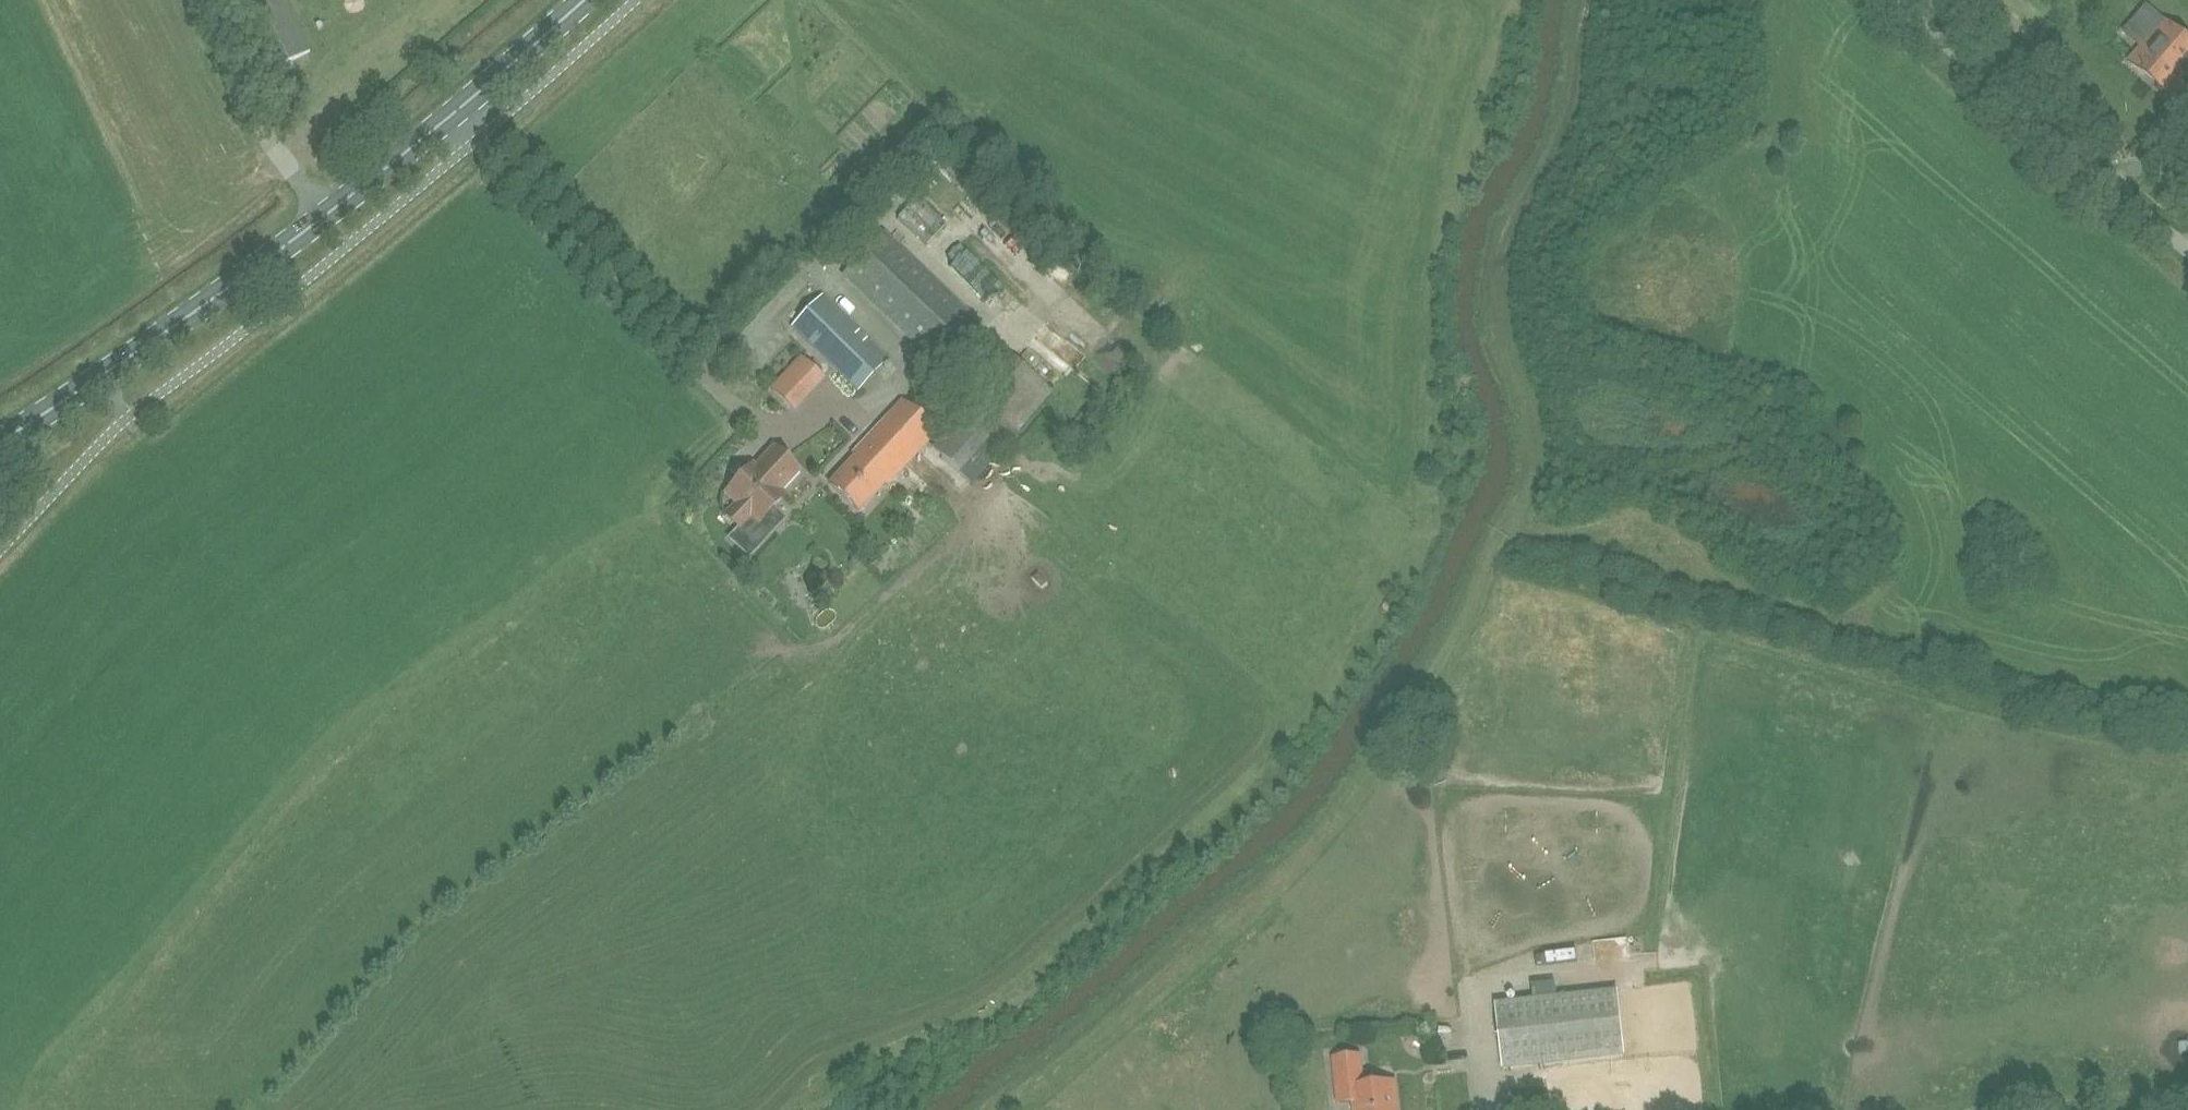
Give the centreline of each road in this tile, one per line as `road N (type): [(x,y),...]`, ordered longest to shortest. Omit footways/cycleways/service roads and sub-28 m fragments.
road 1 (secondary): [(0,438),(161,341),(591,0)]
road 2 (unclassified): [(2187,254),(1897,0)]

